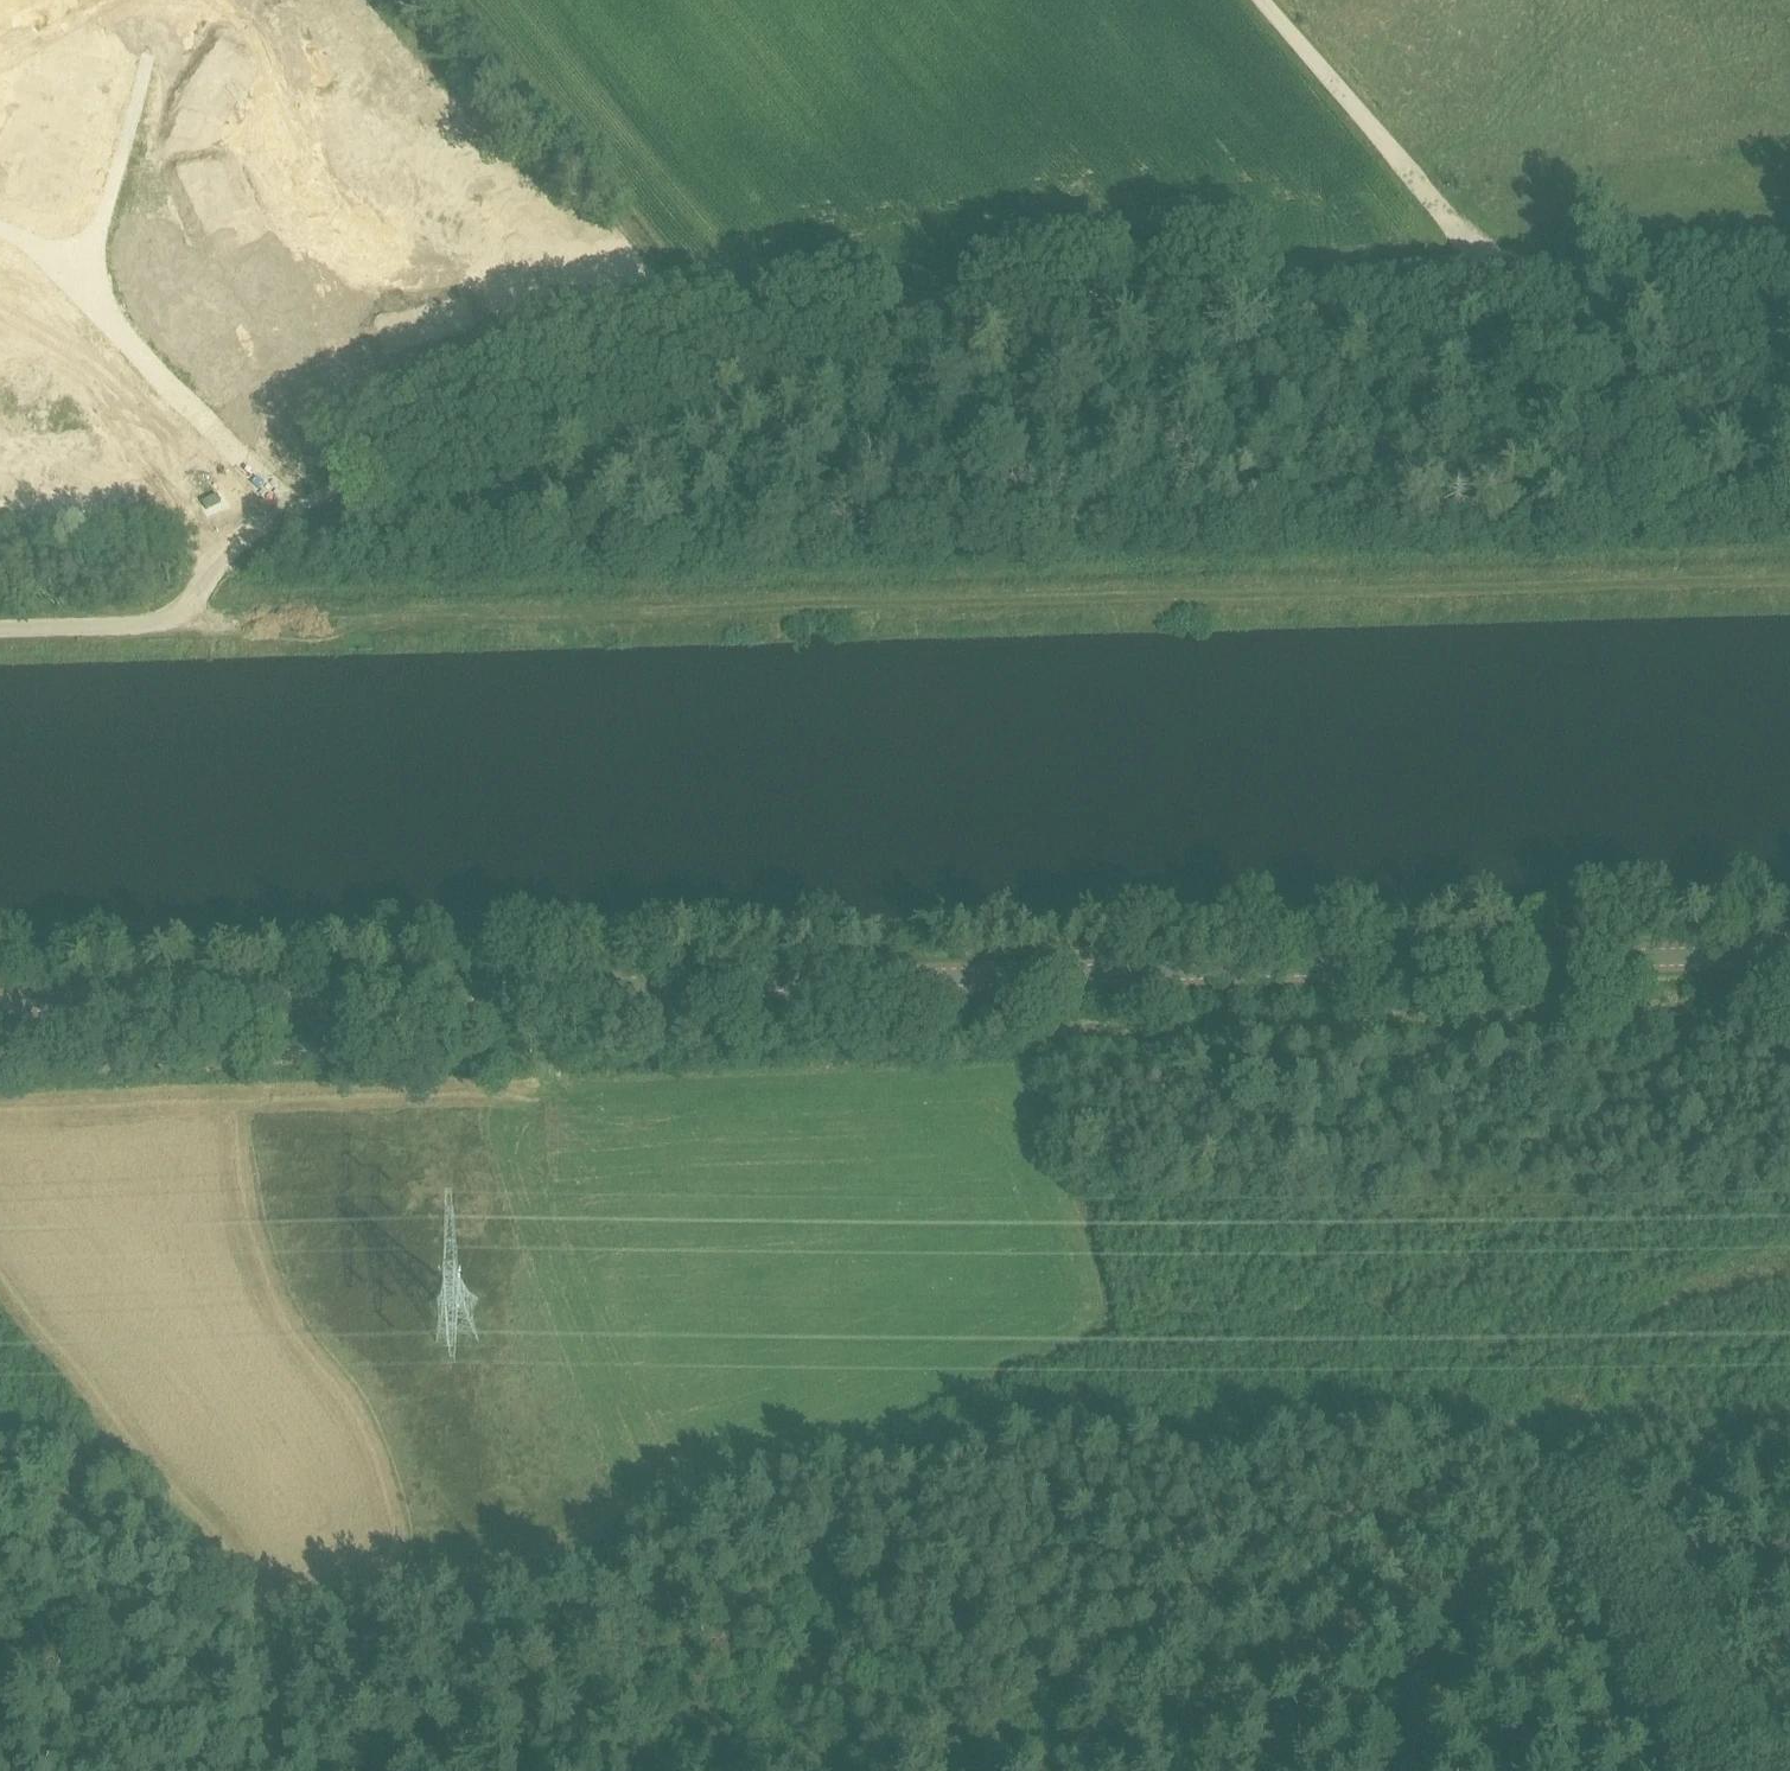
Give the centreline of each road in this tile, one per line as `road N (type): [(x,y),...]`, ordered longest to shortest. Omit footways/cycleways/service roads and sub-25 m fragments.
road 1 (unclassified): [(0,629),(172,624),(225,550),(327,485),(620,377),(891,327),(1789,249)]
road 2 (secondary): [(0,1017),(1789,957)]
road 3 (track): [(1259,0),(1498,273)]

